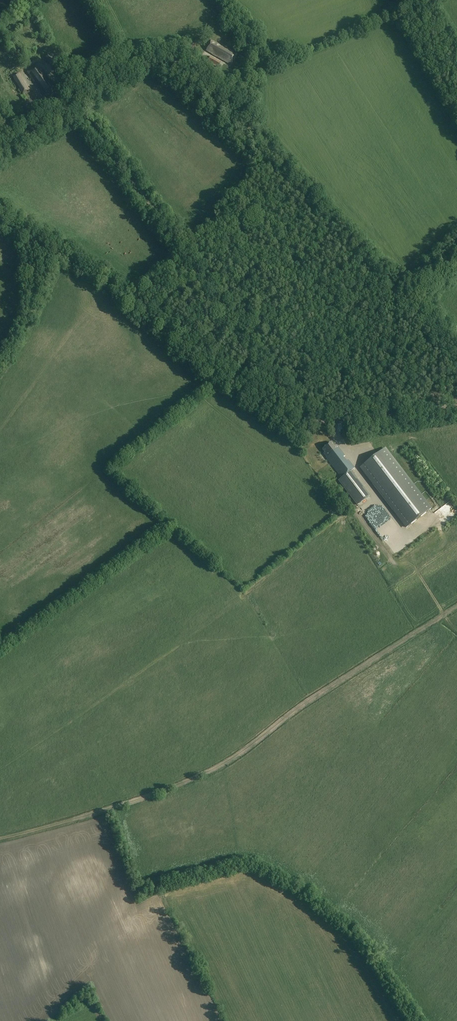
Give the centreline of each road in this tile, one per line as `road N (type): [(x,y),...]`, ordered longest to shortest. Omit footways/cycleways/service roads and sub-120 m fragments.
road 1 (tertiary): [(456,405),(313,420),(81,112),(62,111),(0,152)]
road 2 (track): [(456,605),(207,773),(0,837)]
road 3 (track): [(456,354),(210,86)]
road 4 (track): [(415,0),(210,86)]
road 5 (track): [(210,86),(187,65),(156,58),(72,109)]

